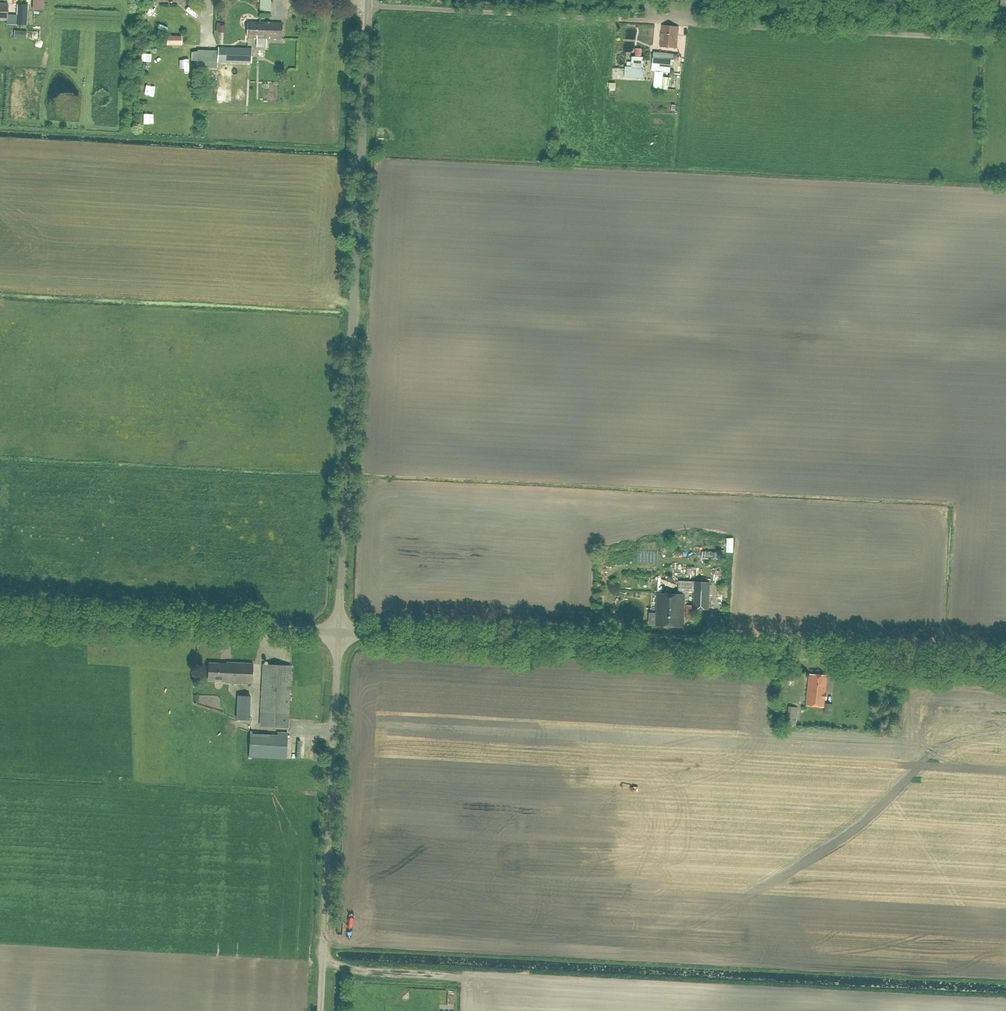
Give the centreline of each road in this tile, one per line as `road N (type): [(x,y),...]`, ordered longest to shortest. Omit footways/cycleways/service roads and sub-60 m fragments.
road 1 (unclassified): [(1005,664),(339,635)]
road 2 (track): [(366,5),(1005,37)]
road 3 (unclassified): [(339,635),(367,0)]
road 4 (unclassified): [(321,1010),(339,635)]
road 5 (unclassified): [(339,635),(0,618)]

